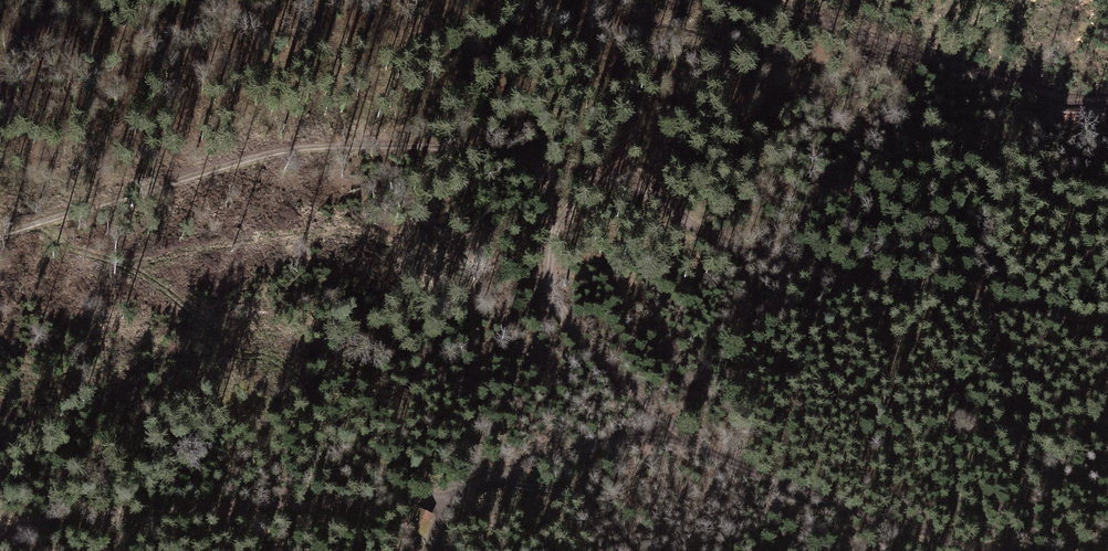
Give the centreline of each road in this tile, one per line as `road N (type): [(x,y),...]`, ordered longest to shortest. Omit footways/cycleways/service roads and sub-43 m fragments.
road 1 (track): [(0,234),(178,177),(324,143),(433,143),(520,152),(616,179),(730,251),(768,264),(1107,323)]
road 2 (track): [(983,550),(681,440),(633,437),(458,491),(0,530)]
road 3 (track): [(1107,93),(1068,97),(757,0)]
road 4 (track): [(681,440),(593,353),(555,297),(557,214),(520,152)]

